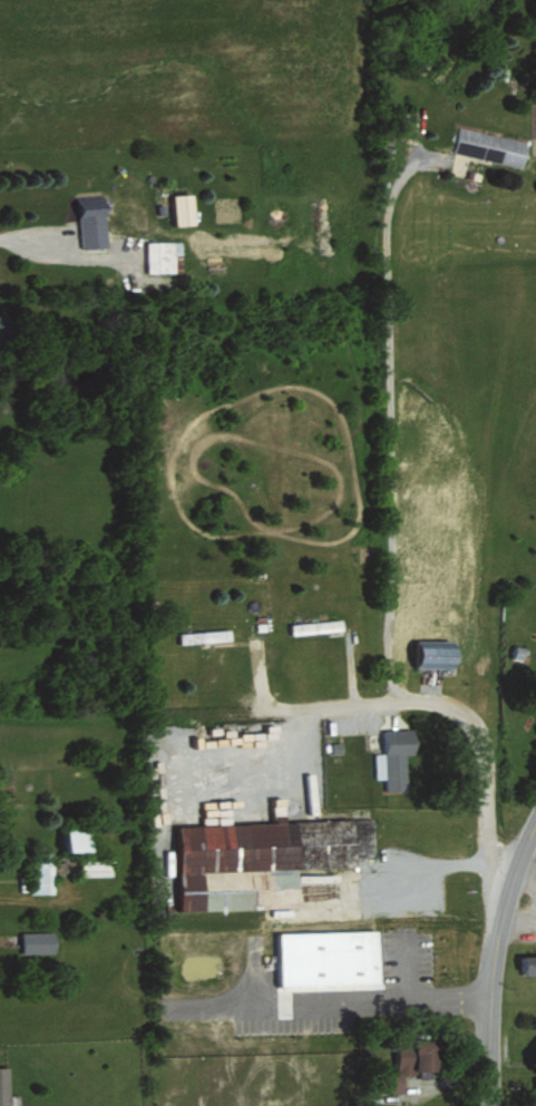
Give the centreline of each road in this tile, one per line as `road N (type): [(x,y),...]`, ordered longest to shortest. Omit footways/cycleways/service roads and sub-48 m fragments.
road 1 (residential): [(504,908),(490,872),(485,752),(462,713),(416,702),(259,708)]
road 2 (primary): [(493,1105),(494,971),(504,908),(535,823)]

